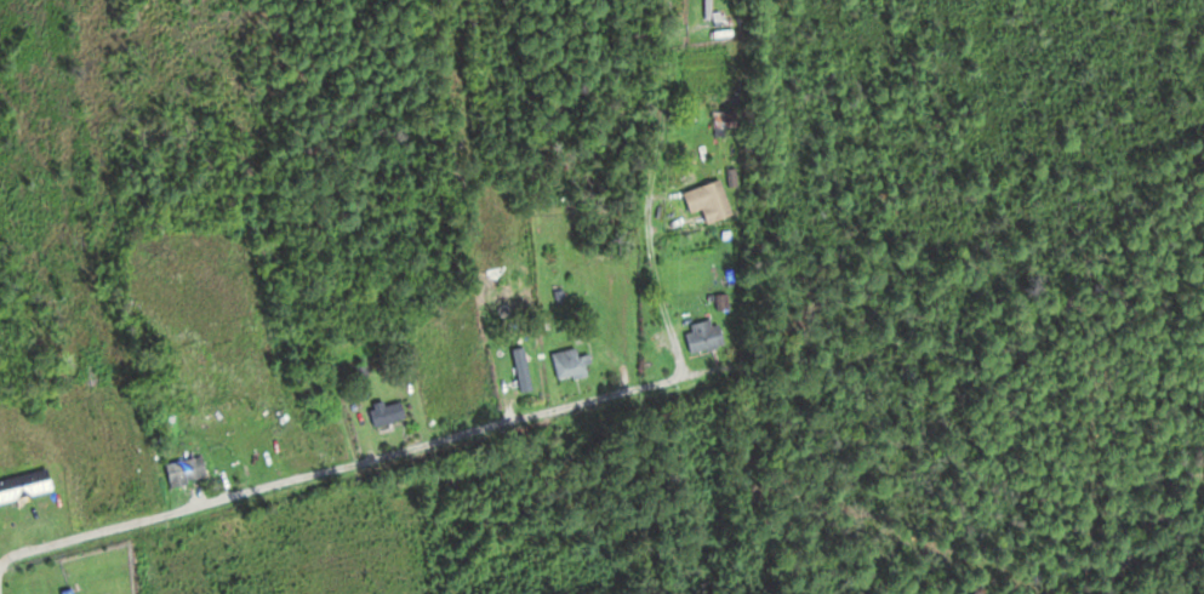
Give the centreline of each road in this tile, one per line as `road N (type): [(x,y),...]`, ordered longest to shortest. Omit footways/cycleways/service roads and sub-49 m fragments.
road 1 (residential): [(0,561),(673,379),(679,364),(654,279),(649,209),(657,198),(685,193)]
road 2 (residential): [(662,382),(623,303),(604,212),(609,166)]

